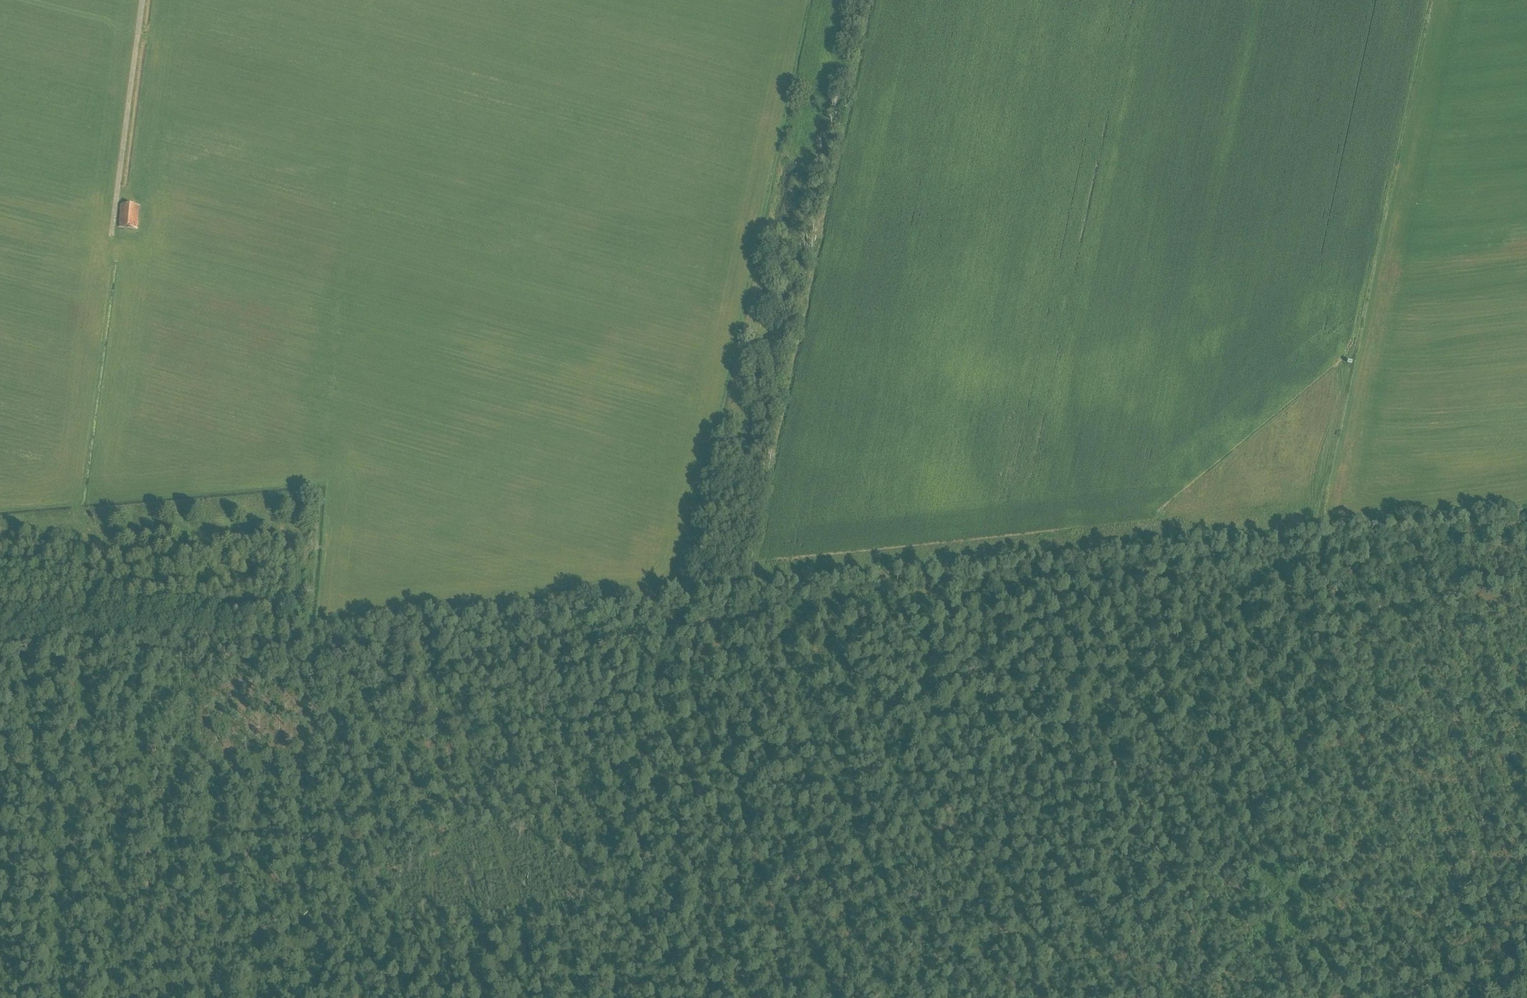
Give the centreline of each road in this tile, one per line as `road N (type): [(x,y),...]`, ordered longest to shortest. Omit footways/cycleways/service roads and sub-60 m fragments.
road 1 (track): [(652,604),(838,997)]

